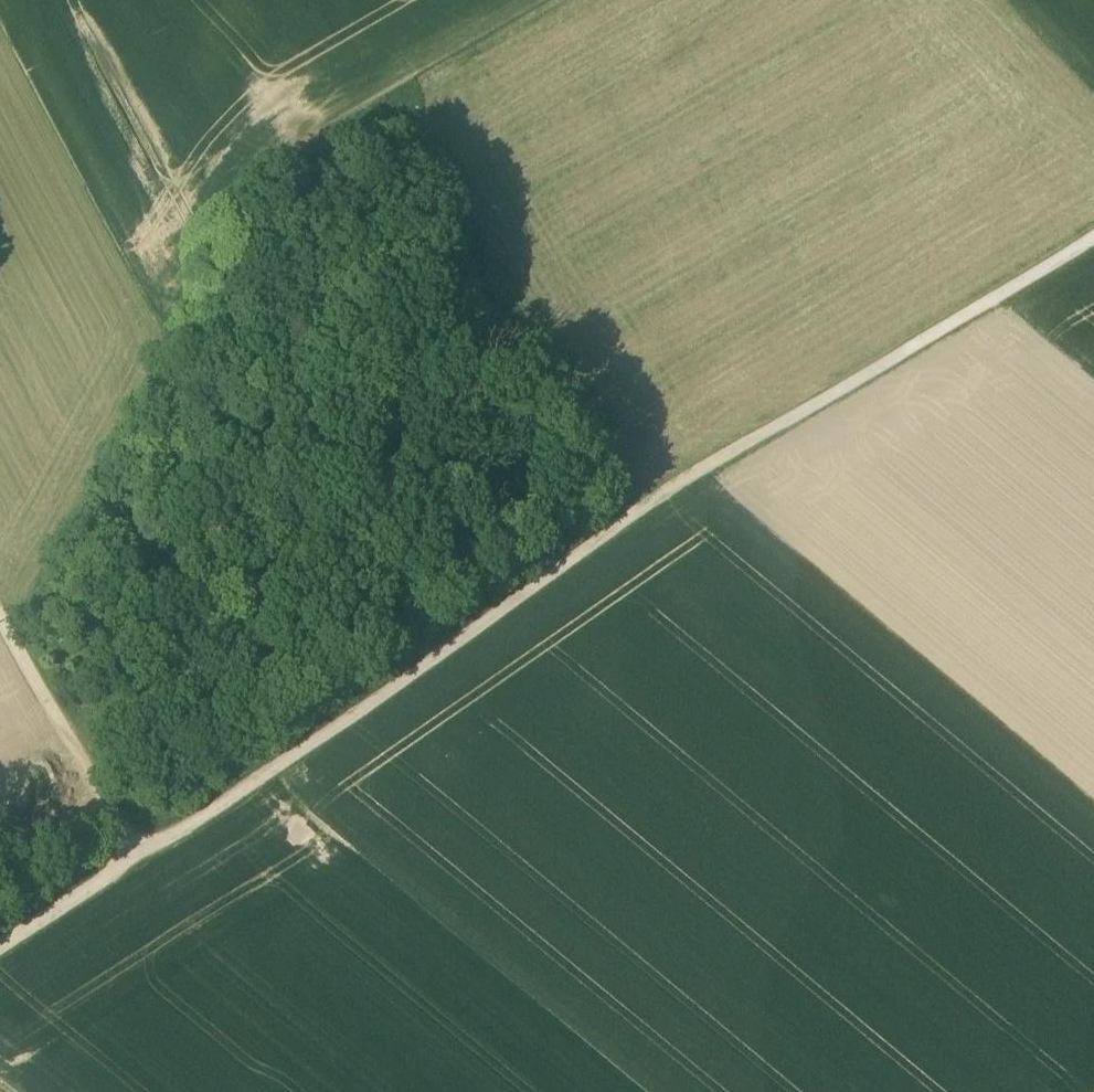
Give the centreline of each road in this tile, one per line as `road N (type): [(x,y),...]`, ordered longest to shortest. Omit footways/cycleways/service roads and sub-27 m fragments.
road 1 (track): [(1093,238),(963,330),(615,520),(132,861)]
road 2 (track): [(132,861),(0,621)]
road 3 (track): [(132,861),(0,944)]

